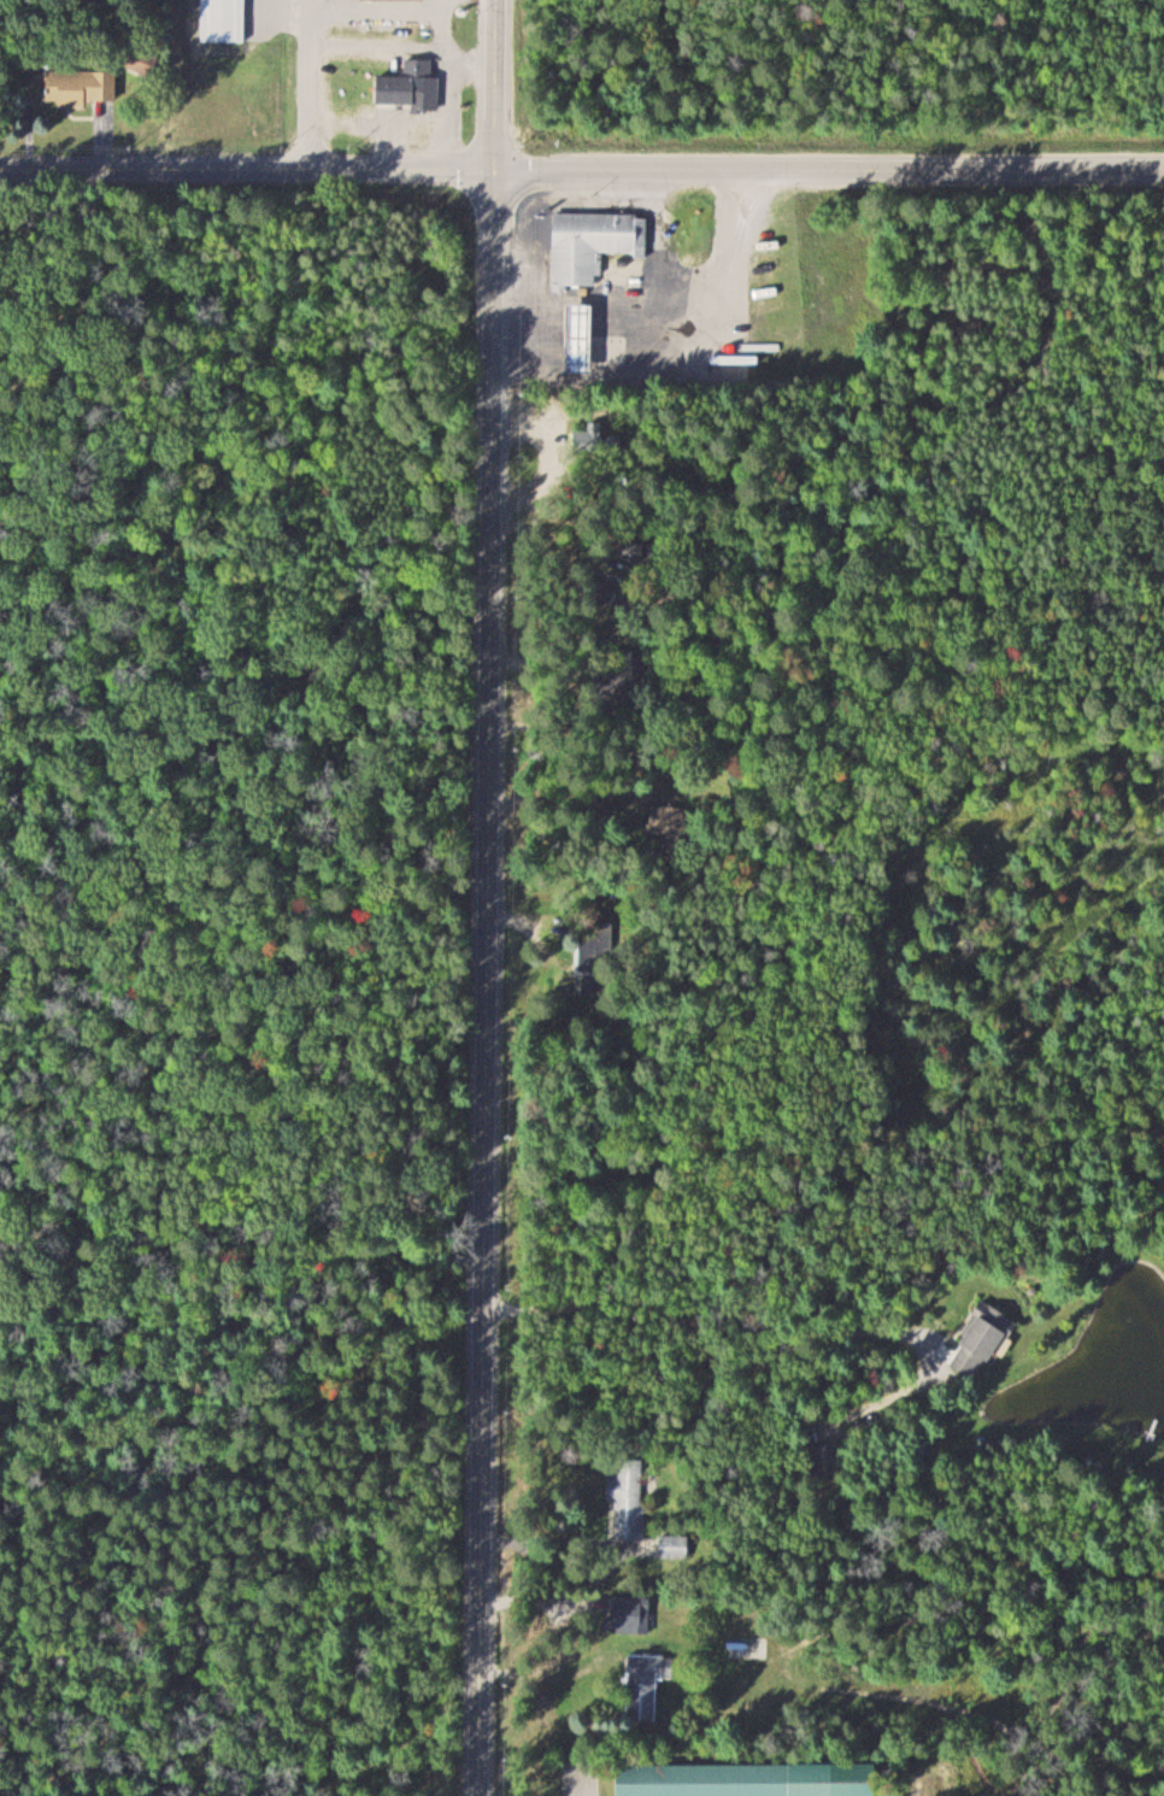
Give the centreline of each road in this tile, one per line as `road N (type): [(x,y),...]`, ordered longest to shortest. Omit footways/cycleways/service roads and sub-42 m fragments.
road 1 (tertiary): [(473,1795),(490,166)]
road 2 (tertiary): [(1163,165),(490,166)]
road 3 (residential): [(490,166),(0,168)]
road 4 (residential): [(308,170),(310,0)]
road 5 (tertiary): [(490,166),(492,0)]

